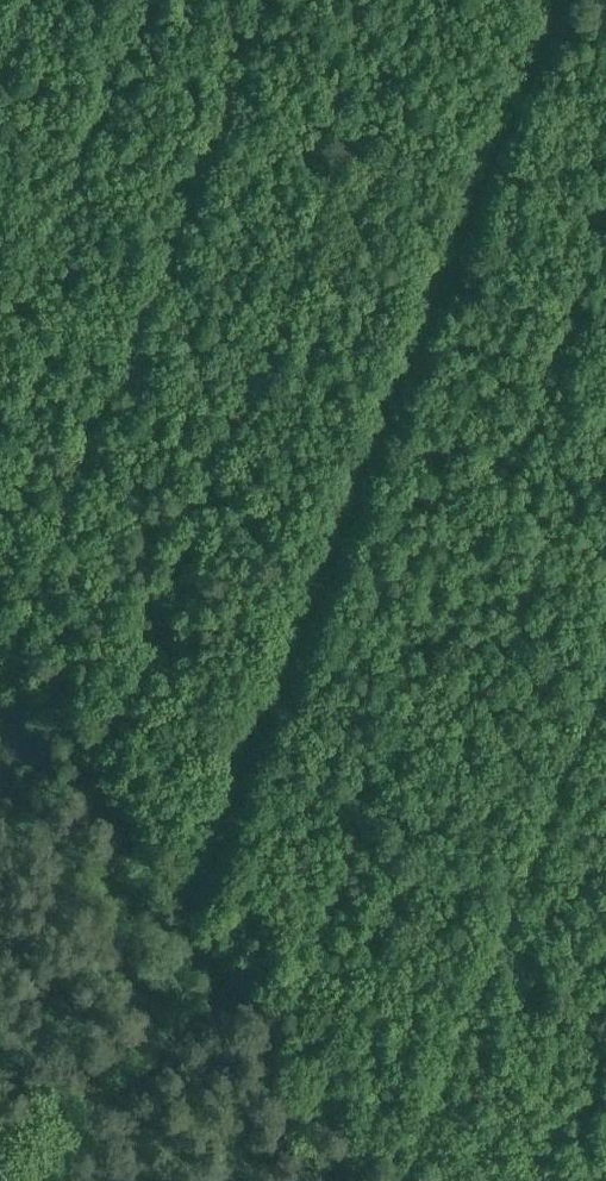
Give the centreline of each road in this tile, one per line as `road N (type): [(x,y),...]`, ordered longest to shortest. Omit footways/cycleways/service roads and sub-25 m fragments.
road 1 (track): [(0,1071),(93,1180)]

